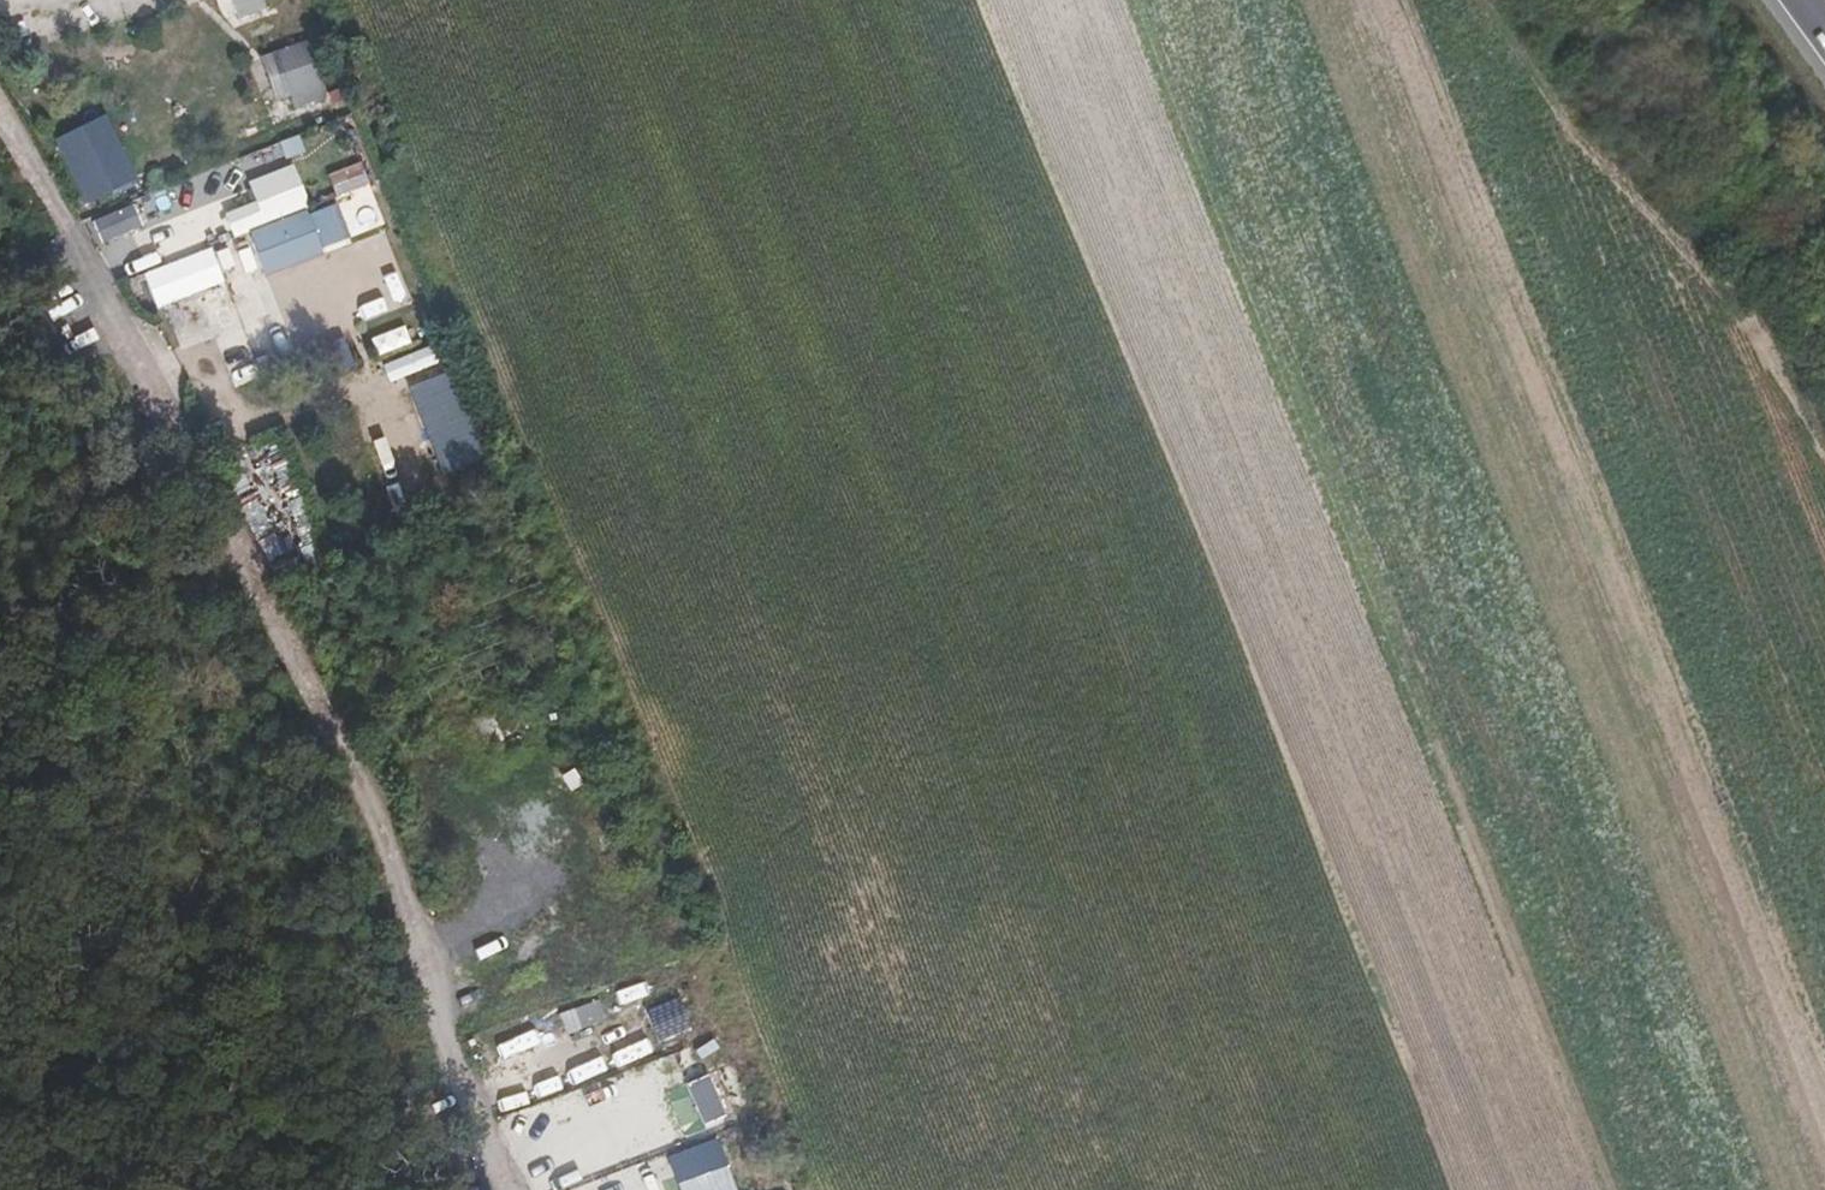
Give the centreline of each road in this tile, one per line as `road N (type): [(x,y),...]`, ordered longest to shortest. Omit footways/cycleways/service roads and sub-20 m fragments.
road 1 (unclassified): [(518,1189),(353,760),(0,117)]

